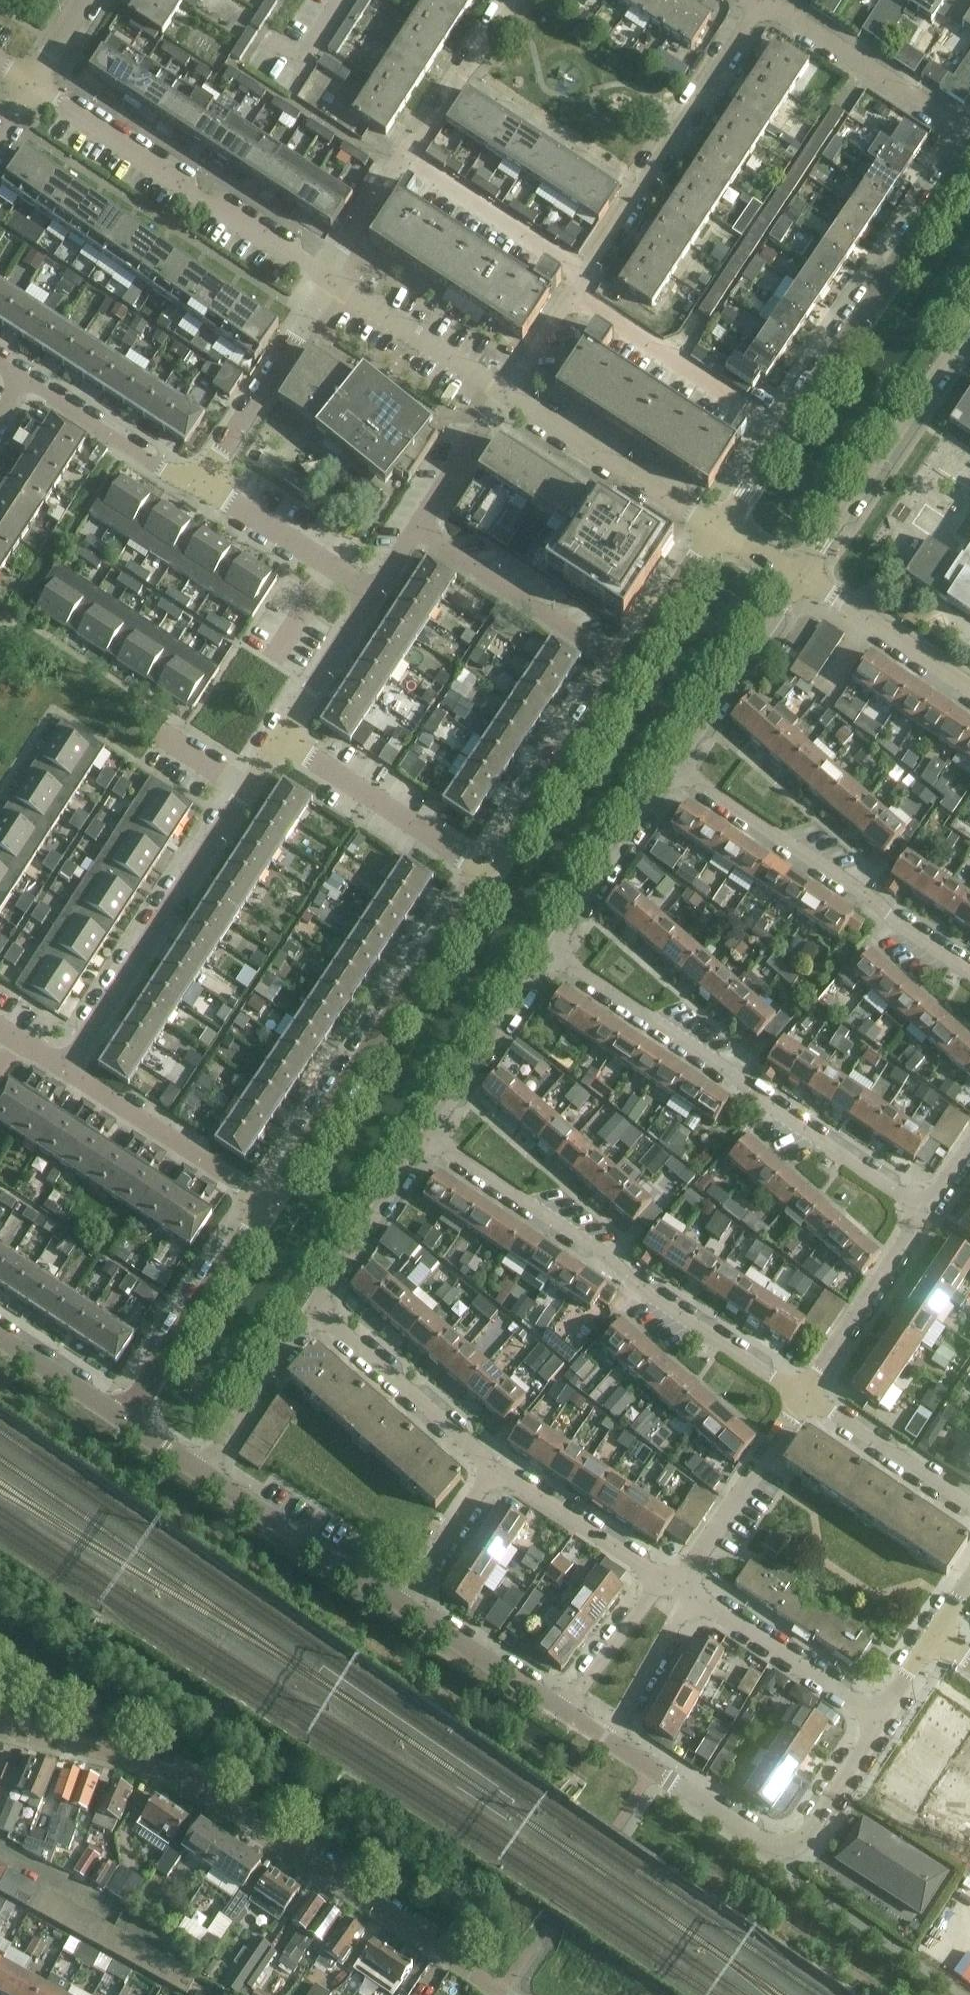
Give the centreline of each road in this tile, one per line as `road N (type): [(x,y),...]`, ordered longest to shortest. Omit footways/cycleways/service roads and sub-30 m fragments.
road 1 (residential): [(507,1994),(207,1789),(142,1760),(0,1724)]
road 2 (residential): [(801,1400),(428,1136)]
road 3 (residential): [(925,1212),(551,950)]
road 4 (residential): [(268,1203),(489,874)]
road 5 (residential): [(64,1069),(279,742)]
road 6 (residential): [(328,285),(32,84)]
road 7 (residential): [(969,970),(675,768)]
road 8 (residential): [(786,432),(969,155)]
road 9 (residential): [(582,277),(762,2)]
road 10 (residential): [(802,577),(969,324)]
road 11 (residential): [(123,1421),(268,1203)]
road 12 (residential): [(786,432),(570,296)]
road 13 (residential): [(715,533),(503,398)]
road 14 (residential): [(416,529),(626,667)]
road 15 (residential): [(489,874),(626,667)]
road 16 (residential): [(489,874),(279,742)]
road 17 (residential): [(969,133),(762,2)]
road 18 (residential): [(404,1609),(201,1473)]
road 19 (residential): [(268,1203),(64,1069)]
road 20 (residential): [(492,1469),(314,1308)]
road 21 (residential): [(200,485),(328,285)]
road 22 (residential): [(675,768),(802,577)]
road 23 (residential): [(801,1400),(925,1212)]
road 24 (residential): [(880,1721),(693,1596)]
road 25 (residential): [(428,1136),(551,950)]
road 26 (residential): [(680,1587),(801,1400)]
road 27 (residential): [(551,950),(675,768)]
road 28 (residential): [(407,162),(582,277)]
road 29 (residential): [(503,398),(328,285)]
road 30 (residential): [(667,1579),(492,1469)]
road 31 (residential): [(314,1308),(428,1136)]
road 32 (residential): [(375,594),(200,485)]
road 33 (residential): [(200,485),(153,466),(24,382)]
road 34 (residential): [(969,1510),(801,1400)]
road 35 (residential): [(201,1473),(314,1308)]
road 36 (residential): [(969,686),(802,577)]
road 37 (residential): [(779,1851),(611,1744)]
road 38 (residential): [(407,162),(511,0)]
road 39 (residential): [(561,1712),(404,1609)]
road 40 (residential): [(279,742),(375,594)]
road 41 (residential): [(561,1712),(667,1579)]
road 42 (residential): [(611,1744),(693,1596)]
road 43 (residential): [(779,1851),(806,1836),(880,1721)]
road 44 (residential): [(404,1609),(492,1469)]
road 45 (residential): [(626,667),(715,533)]
road 46 (residential): [(416,529),(503,398)]
road 47 (residential): [(123,1421),(0,1340)]
road 48 (residential): [(328,285),(407,162)]
road 49 (residential): [(715,533),(786,432)]
road 50 (residential): [(503,398),(570,296)]

